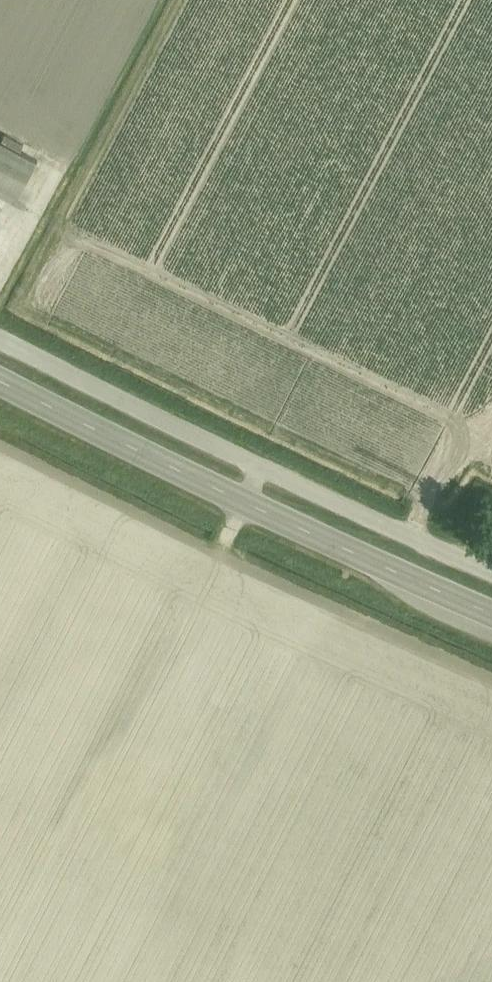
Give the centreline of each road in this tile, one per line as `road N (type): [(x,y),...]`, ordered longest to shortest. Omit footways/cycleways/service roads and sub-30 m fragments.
road 1 (unclassified): [(491,572),(0,337)]
road 2 (tertiary): [(491,613),(0,380)]

